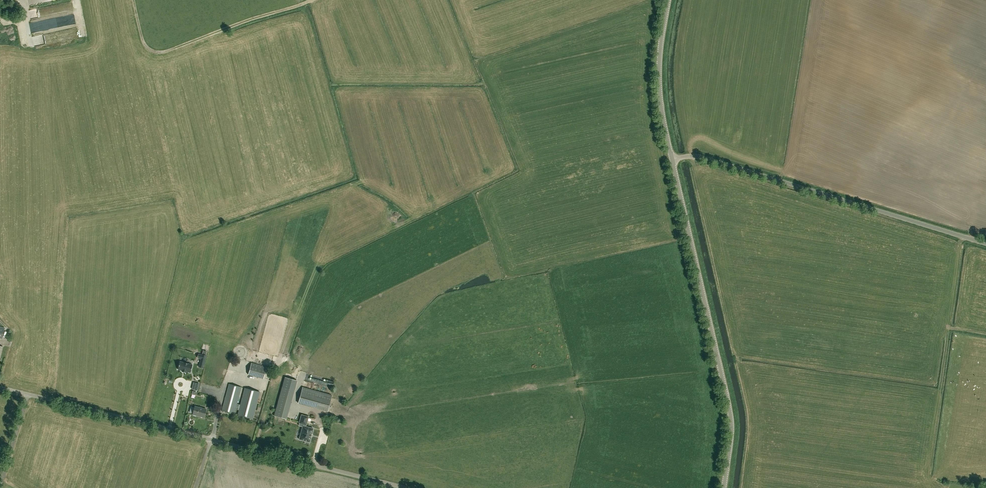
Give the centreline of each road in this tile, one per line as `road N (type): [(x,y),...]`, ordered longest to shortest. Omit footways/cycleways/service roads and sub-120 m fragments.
road 1 (unclassified): [(409,487),(28,394)]
road 2 (tertiary): [(725,487),(729,410),(673,160)]
road 3 (unclassified): [(985,244),(707,159),(673,160)]
road 4 (tertiary): [(673,160),(658,67),(667,0)]

